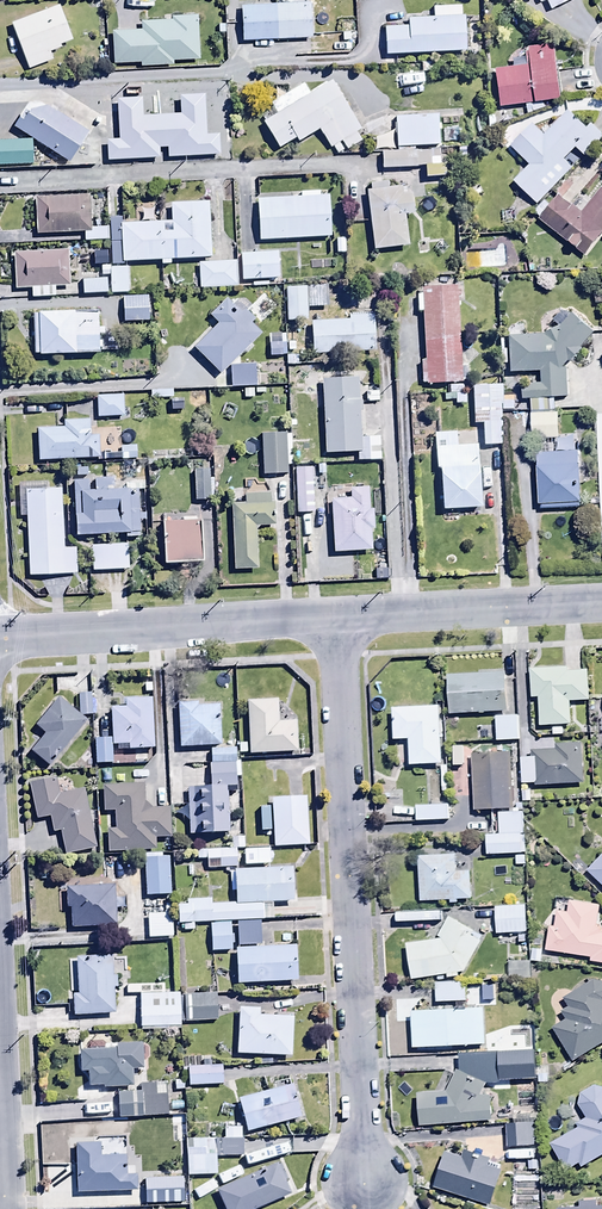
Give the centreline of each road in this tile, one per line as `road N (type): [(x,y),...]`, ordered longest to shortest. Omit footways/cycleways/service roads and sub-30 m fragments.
road 1 (residential): [(365,1186),(339,621)]
road 2 (tertiary): [(0,637),(339,621)]
road 3 (tertiary): [(339,621),(601,608)]

